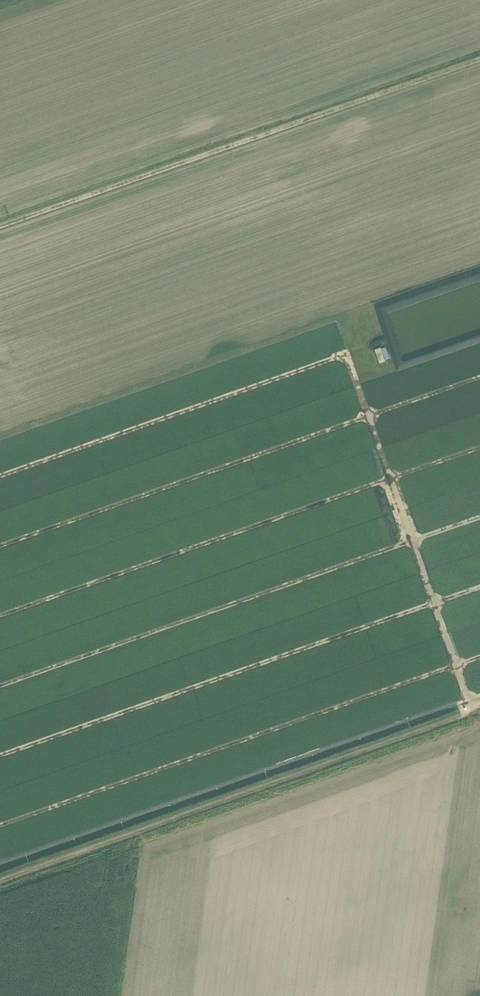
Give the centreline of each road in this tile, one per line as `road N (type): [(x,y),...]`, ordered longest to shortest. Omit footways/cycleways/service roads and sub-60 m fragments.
road 1 (track): [(479,709),(0,882)]
road 2 (track): [(479,62),(0,229)]

